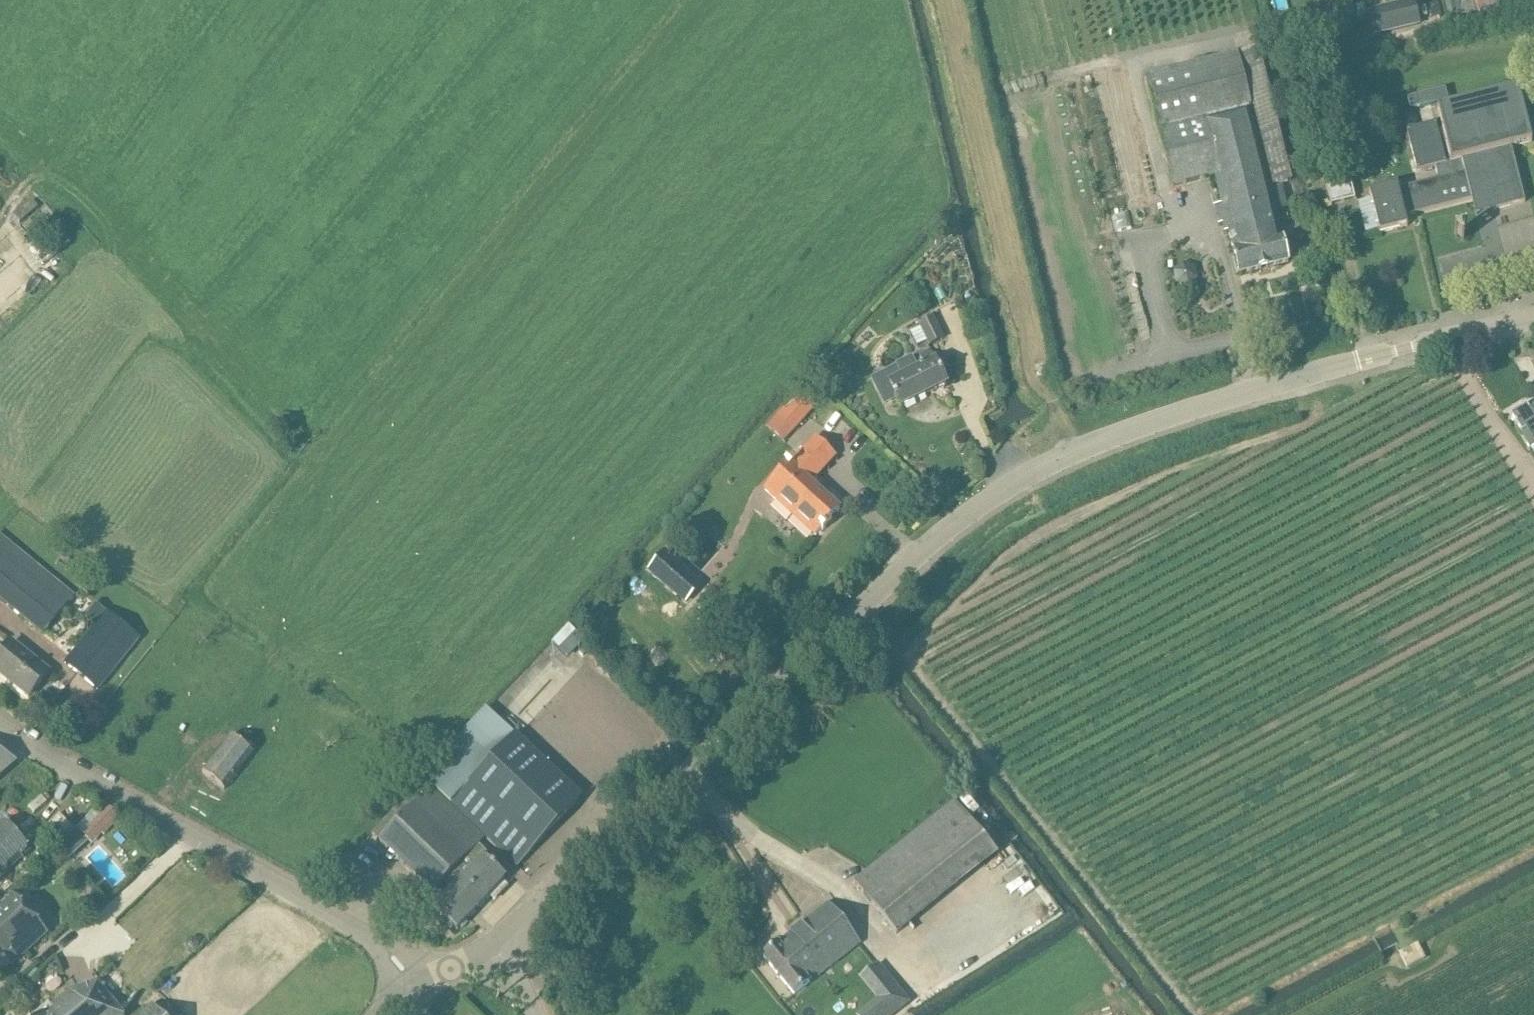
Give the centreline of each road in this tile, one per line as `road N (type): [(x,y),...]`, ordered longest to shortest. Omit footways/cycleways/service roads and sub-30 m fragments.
road 1 (unclassified): [(489,949),(999,497),(1143,427),(1533,314)]
road 2 (residential): [(420,985),(387,953),(0,726)]
road 3 (track): [(1077,456),(1026,360),(942,0)]

